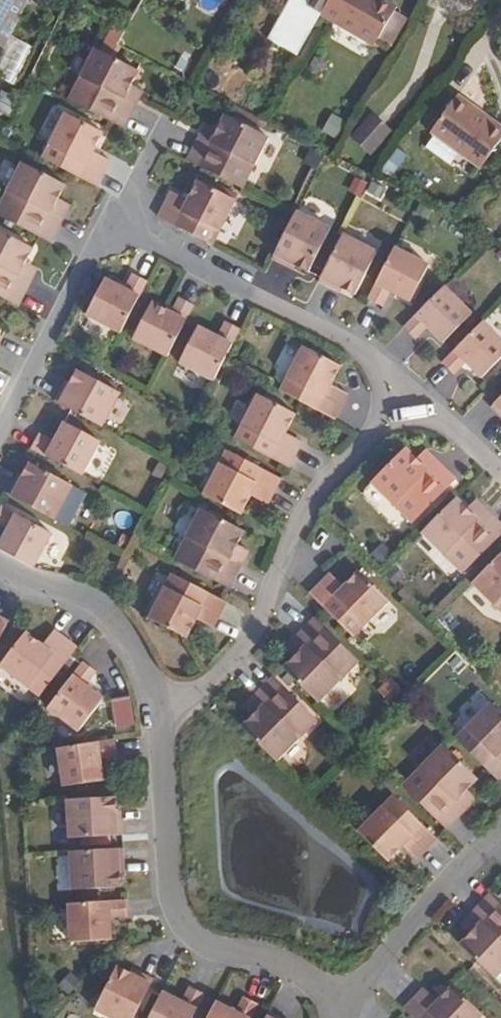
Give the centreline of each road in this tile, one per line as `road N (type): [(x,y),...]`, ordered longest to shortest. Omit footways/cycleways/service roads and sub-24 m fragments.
road 1 (residential): [(158,707),(245,662),(327,483),(420,397)]
road 2 (residential): [(345,999),(215,949),(182,921),(170,891),(158,707)]
road 3 (residential): [(420,397),(350,338),(110,223)]
road 4 (residential): [(110,223),(0,434)]
road 5 (residential): [(345,999),(500,830)]
road 6 (residential): [(158,707),(137,651),(99,611),(68,589),(0,569)]

